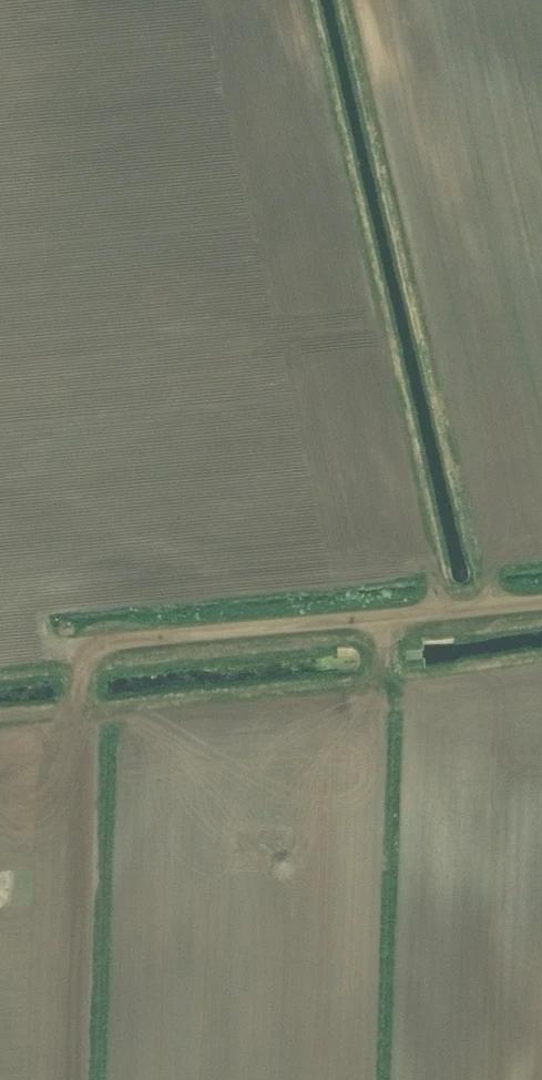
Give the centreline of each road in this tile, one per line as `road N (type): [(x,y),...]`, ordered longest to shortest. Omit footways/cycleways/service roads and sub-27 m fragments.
road 1 (track): [(0,724),(69,718),(85,648),(541,604)]

